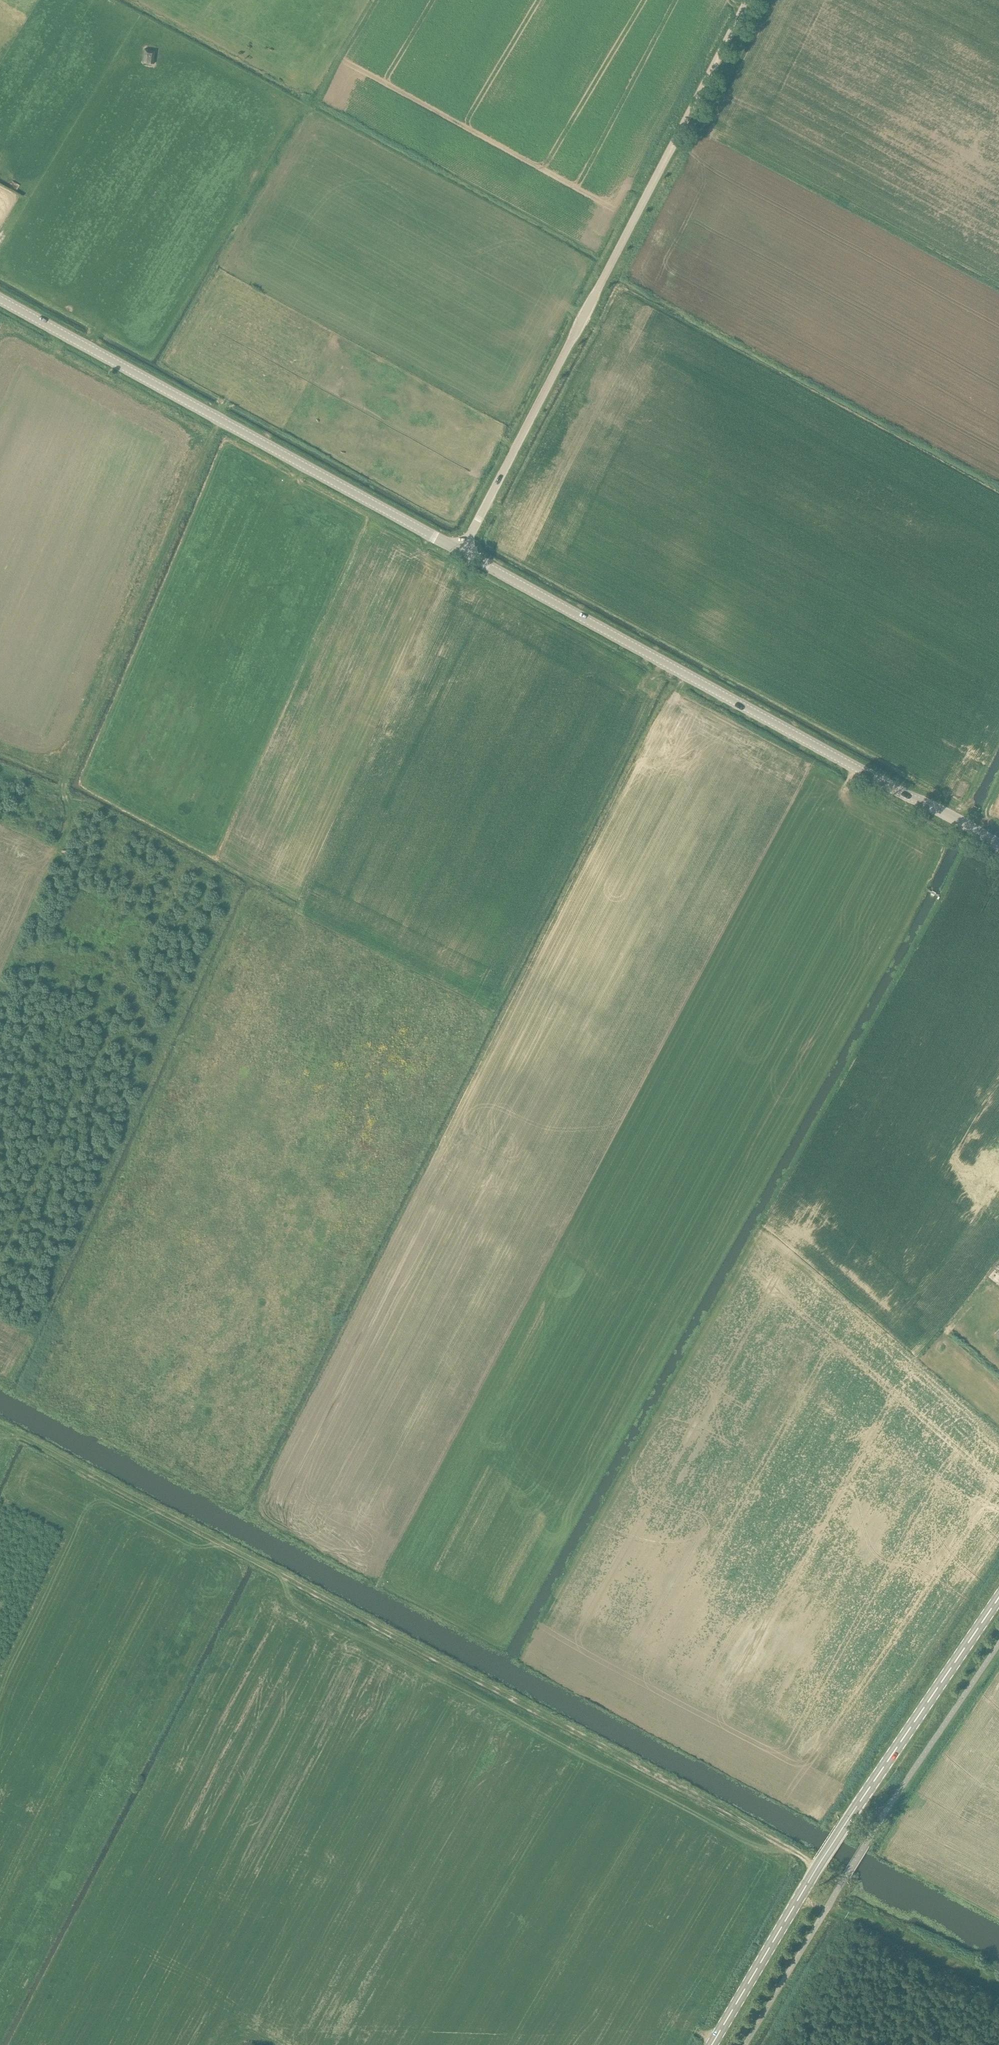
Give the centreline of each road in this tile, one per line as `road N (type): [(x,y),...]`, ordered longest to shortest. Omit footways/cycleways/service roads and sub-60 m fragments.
road 1 (unclassified): [(465,553),(750,0)]
road 2 (tertiary): [(998,846),(465,553)]
road 3 (tertiary): [(465,553),(0,301)]
road 4 (tertiary): [(711,2044),(820,1863),(998,1600)]

